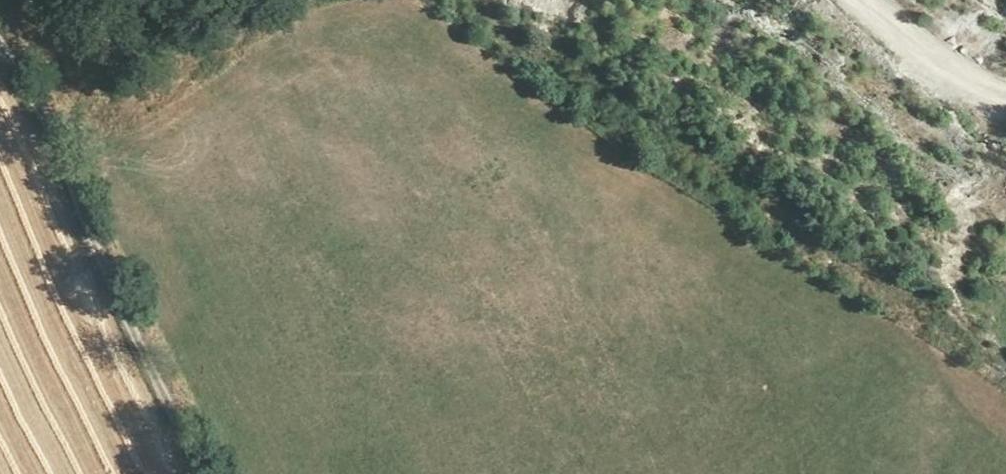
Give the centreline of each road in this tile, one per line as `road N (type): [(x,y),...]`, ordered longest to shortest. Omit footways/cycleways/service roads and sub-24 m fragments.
road 1 (track): [(0,34),(49,93),(219,473)]
road 2 (track): [(1005,86),(971,76),(868,0)]

